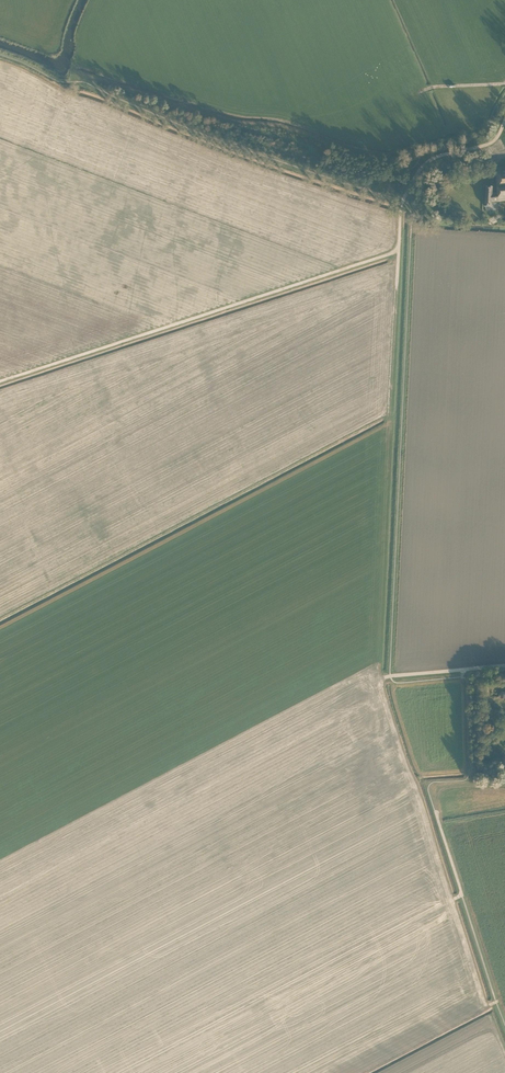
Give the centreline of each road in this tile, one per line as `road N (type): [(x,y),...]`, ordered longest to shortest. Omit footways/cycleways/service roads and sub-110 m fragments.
road 1 (track): [(397,290),(401,205),(417,174),(434,158),(492,142),(504,121)]
road 2 (track): [(382,678),(504,665)]

